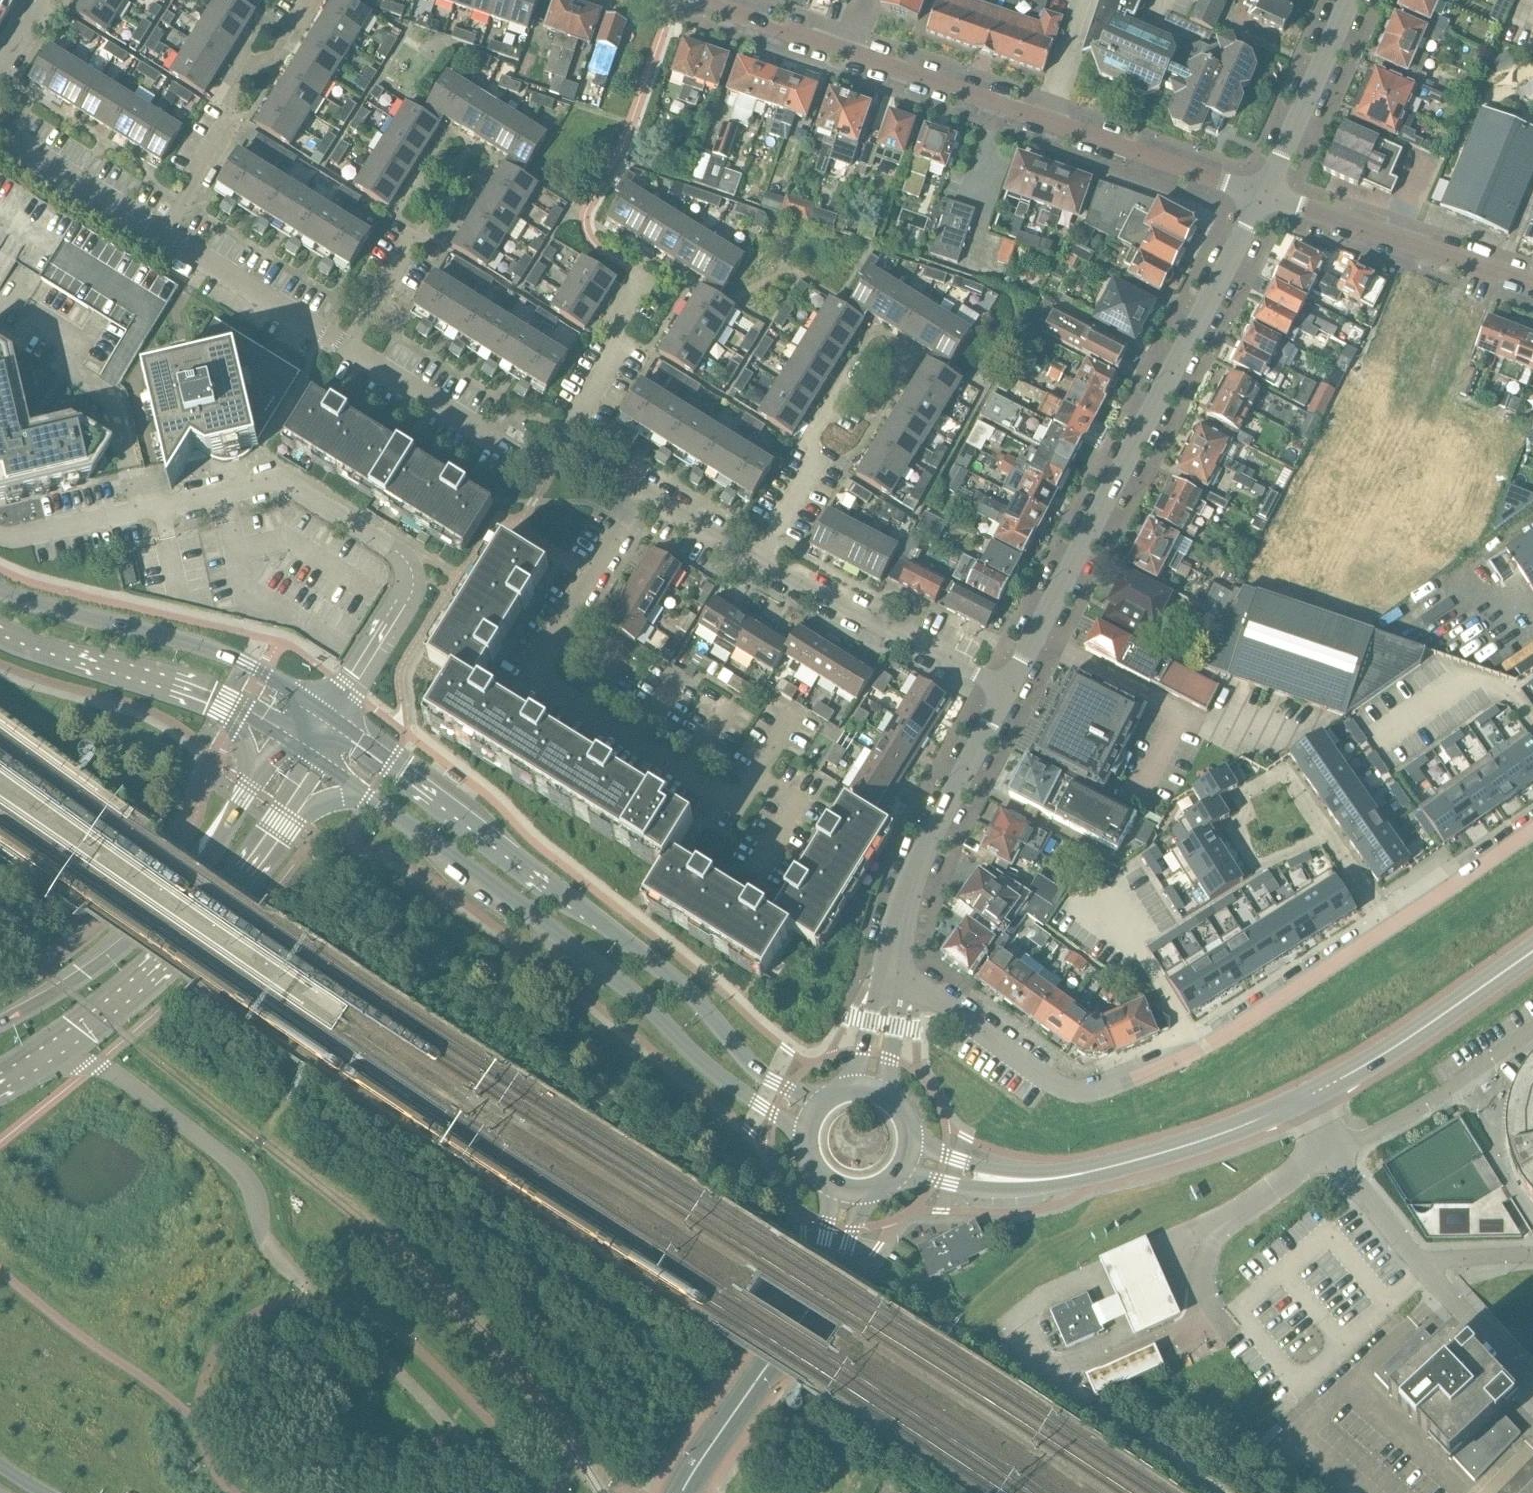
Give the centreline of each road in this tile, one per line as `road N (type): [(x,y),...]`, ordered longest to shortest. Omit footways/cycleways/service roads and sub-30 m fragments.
road 1 (secondary): [(820,1106),(756,1072),(650,961),(328,714)]
road 2 (residential): [(1263,195),(683,0)]
road 3 (secondary): [(322,764),(612,976),(729,1083),(807,1135)]
road 4 (unclassified): [(328,714),(413,580),(399,554),(287,487),(267,484),(0,537)]
road 5 (residential): [(893,970),(1045,1085),(1078,1097),(1189,1056),(1387,928)]
road 6 (tertiary): [(1263,195),(1005,690)]
road 7 (residential): [(797,800),(753,772),(735,801),(526,674),(644,491)]
road 8 (secondary): [(0,1085),(156,973),(239,884),(322,764)]
road 9 (secondary): [(907,1158),(979,1177),(1045,1181),(1173,1152),(1301,1101)]
road 10 (secondary): [(286,739),(203,856),(132,935),(0,1024)]
road 11 (secondary): [(328,714),(224,654),(0,590)]
road 12 (secondary): [(680,1492),(834,1249),(849,1191)]
road 13 (secondary): [(0,627),(186,688),(286,739)]
road 14 (tertiary): [(1005,690),(927,839),(893,970)]
road 15 (residential): [(1532,285),(1263,195)]
road 16 (residential): [(1005,690),(757,560)]
road 17 (secondary): [(1301,1101),(1532,958)]
road 18 (residential): [(563,444),(544,464),(527,461),(345,350)]
road 19 (residential): [(1333,1153),(1532,1030)]
road 20 (residential): [(345,350),(158,232)]
road 21 (residential): [(757,560),(818,459),(812,442),(856,371)]
road 22 (residential): [(1328,837),(1281,770),(1245,794),(1250,816),(1232,830),(1254,868)]
road 23 (tertiary): [(1348,0),(1263,195)]
road 24 (residential): [(563,444),(609,361),(617,314),(641,272)]
road 25 (residential): [(158,232),(0,131)]
road 26 (residential): [(1387,928),(1532,829)]
road 27 (unclassified): [(1532,1386),(1424,1270)]
road 28 (unclassified): [(1424,1270),(1333,1153)]
road 29 (residential): [(345,350),(421,231)]
road 30 (residential): [(158,232),(235,115)]
road 31 (residential): [(757,560),(644,491)]
road 32 (tertiary): [(893,970),(867,1090)]

